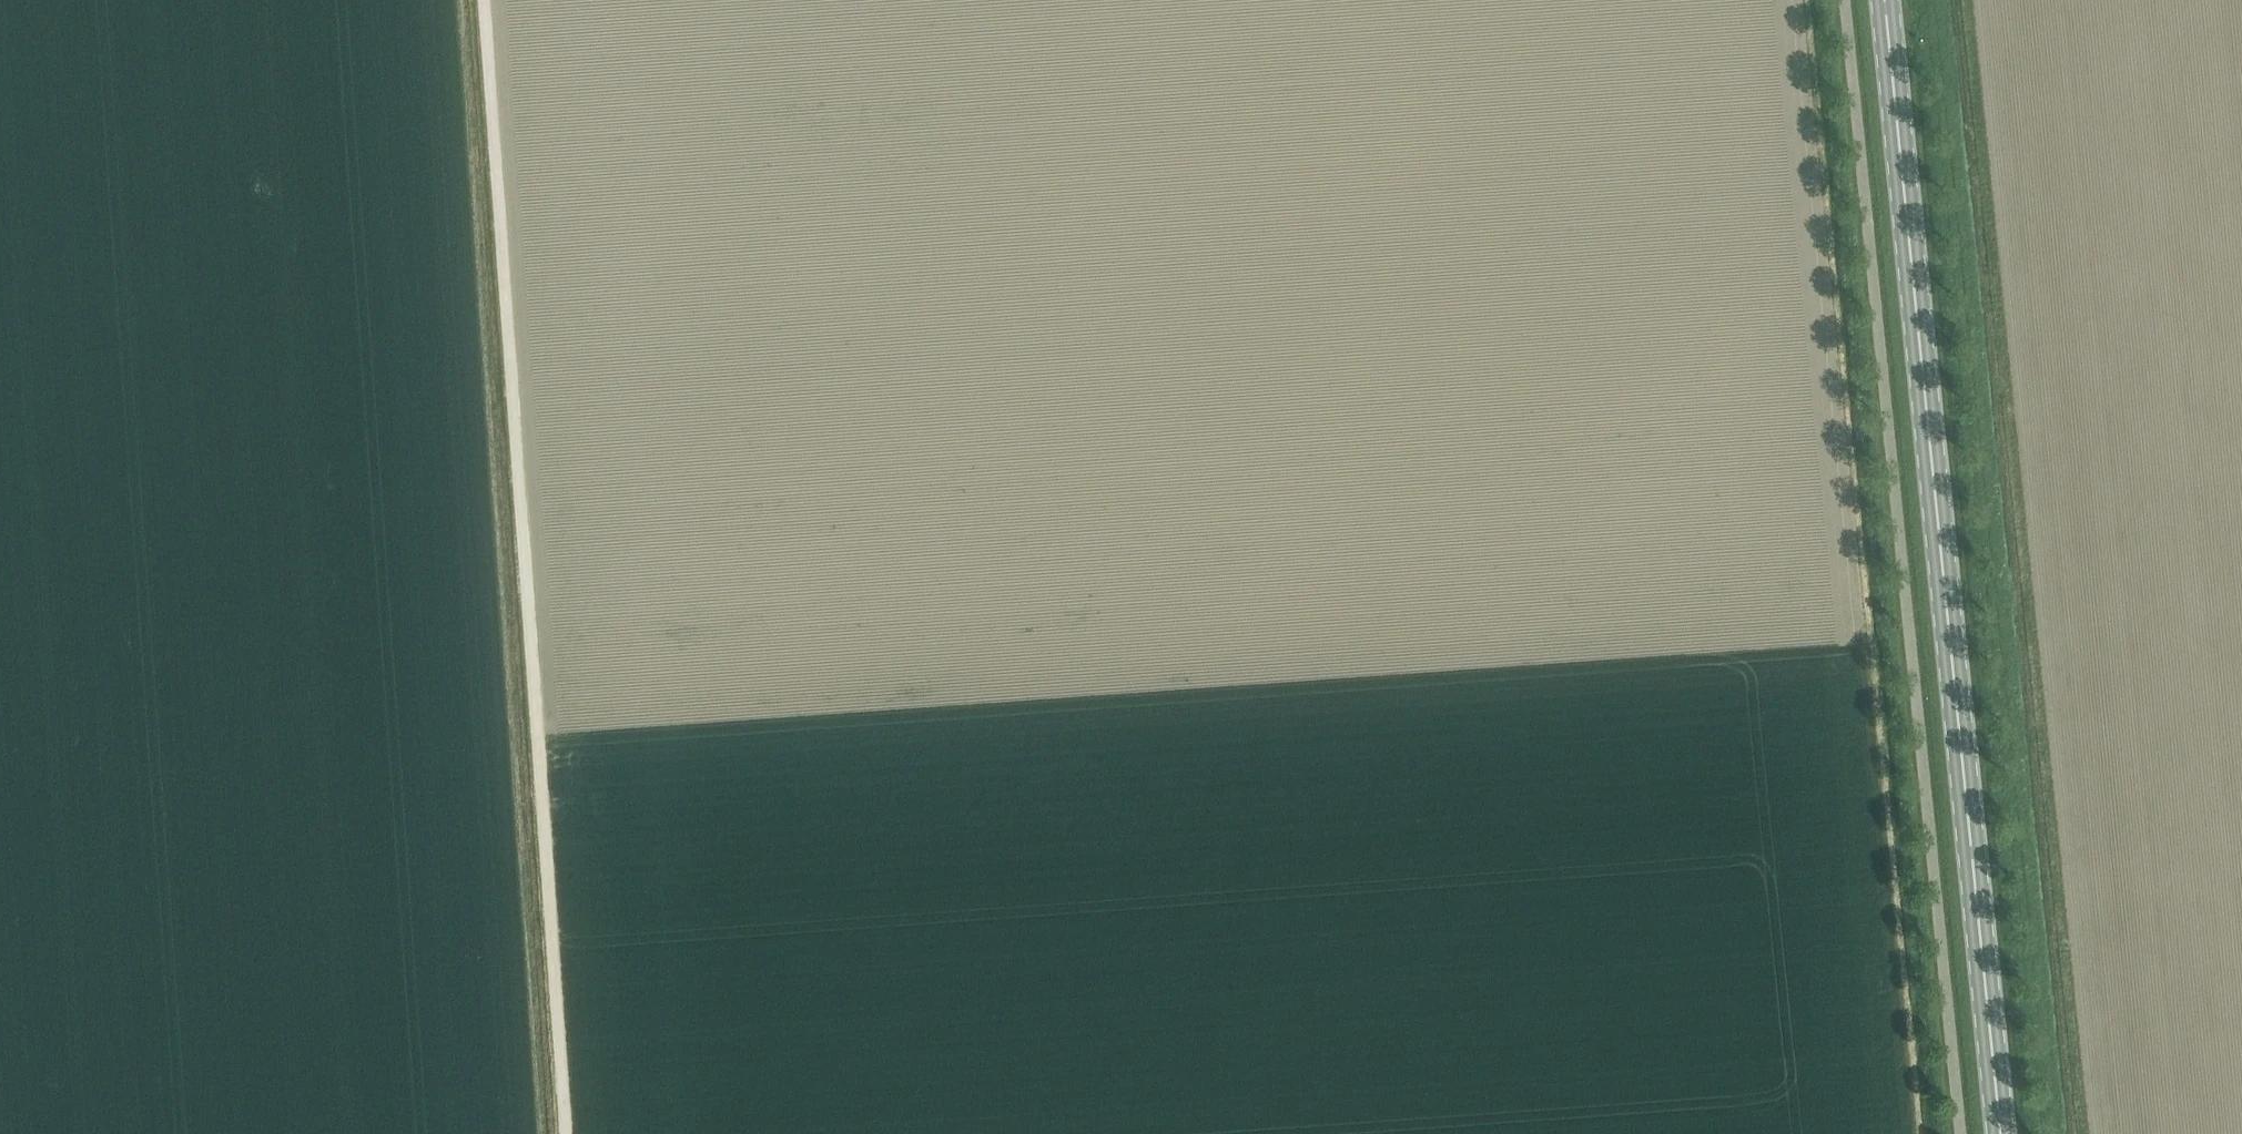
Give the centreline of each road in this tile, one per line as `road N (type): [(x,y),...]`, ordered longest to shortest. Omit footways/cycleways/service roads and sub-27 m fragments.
road 1 (secondary): [(1995,1133),(1878,0)]
road 2 (track): [(566,1133),(485,0)]

